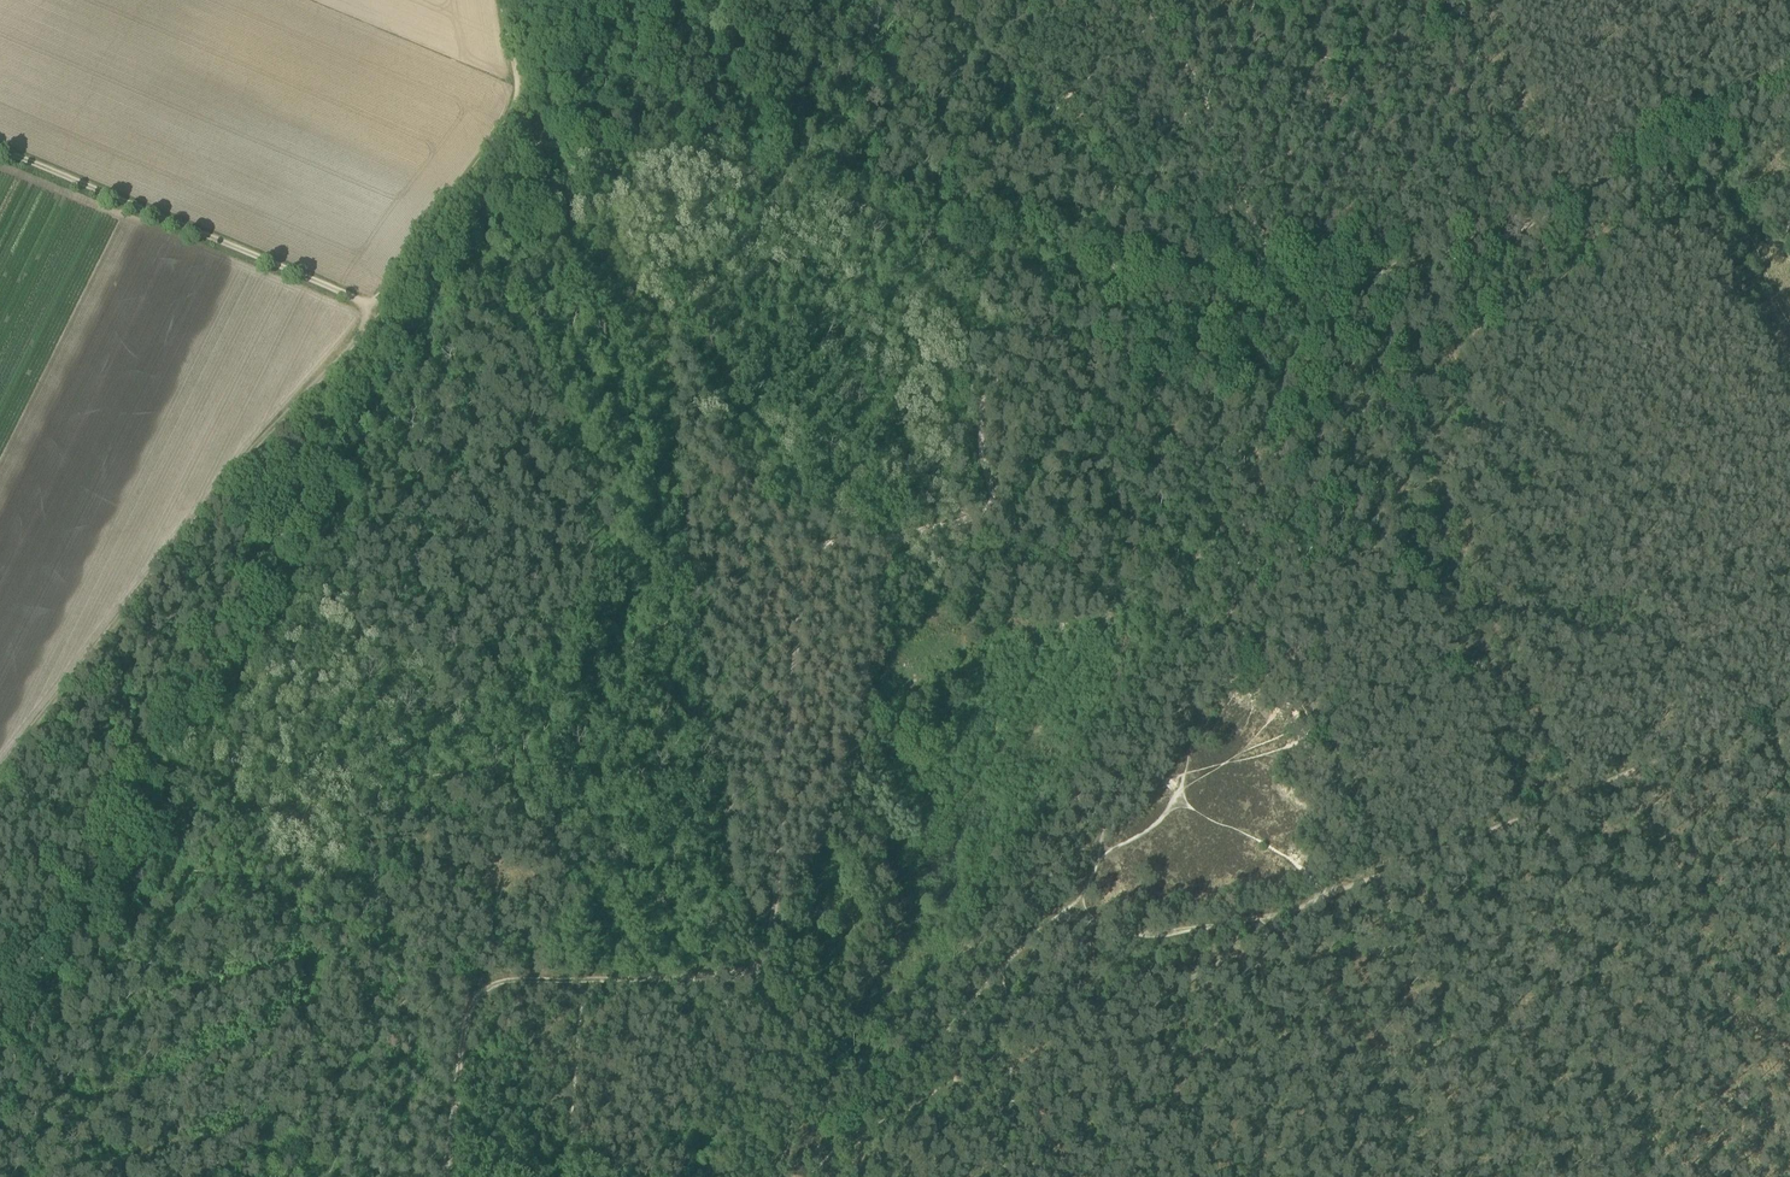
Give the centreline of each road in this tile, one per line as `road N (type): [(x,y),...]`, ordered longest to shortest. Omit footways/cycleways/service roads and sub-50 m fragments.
road 1 (track): [(0,1044),(156,735),(454,231),(488,198),(526,142)]
road 2 (track): [(1034,275),(979,438),(985,520),(957,533),(824,549),(807,559),(775,920),(756,984)]
road 3 (track): [(366,304),(349,348),(0,777)]
road 4 (track): [(526,142),(673,157),(797,182),(1034,275)]
road 5 (track): [(1324,903),(1789,714)]
road 6 (track): [(1189,689),(1233,644),(1234,611),(1039,272)]
road 7 (track): [(1268,284),(1448,265),(1553,220),(1662,154)]
road 8 (track): [(0,151),(366,304)]
road 9 (track): [(1019,0),(1083,79),(1111,128),(1208,180),(1268,284)]
road 10 (track): [(814,1176),(840,1152),(935,1095),(953,1029),(1036,928),(1067,912)]
road 11 (track): [(1656,1176),(1537,820)]
road 12 (track): [(1128,0),(1197,98),(1212,156),(1262,241),(1264,270)]
road 13 (track): [(756,984),(469,991)]
road 14 (track): [(756,984),(811,1069),(829,1082),(891,1081),(946,1046)]
road 15 (track): [(1067,912),(1125,942),(1245,932),(1300,918)]
road 16 (track): [(1268,284),(1039,272)]
road 17 (track): [(505,129),(366,304)]
road 18 (track): [(448,1176),(469,991)]
road 19 (track): [(1662,154),(1789,90)]
road 20 (track): [(505,0),(520,86),(505,129)]

